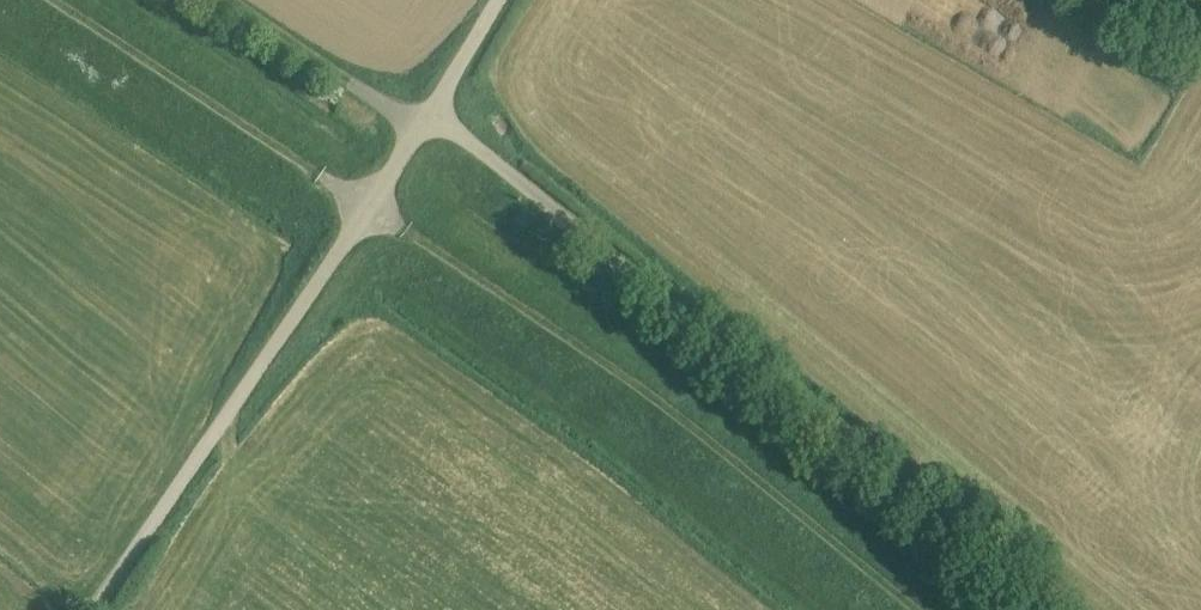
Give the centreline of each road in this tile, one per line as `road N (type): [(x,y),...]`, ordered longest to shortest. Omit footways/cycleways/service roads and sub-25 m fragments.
road 1 (track): [(53,0),(419,238),(900,609)]
road 2 (unclassified): [(1041,609),(432,119)]
road 3 (unclassified): [(104,609),(432,119)]
road 4 (track): [(428,125),(213,0)]
road 5 (unclassified): [(432,119),(504,0)]

